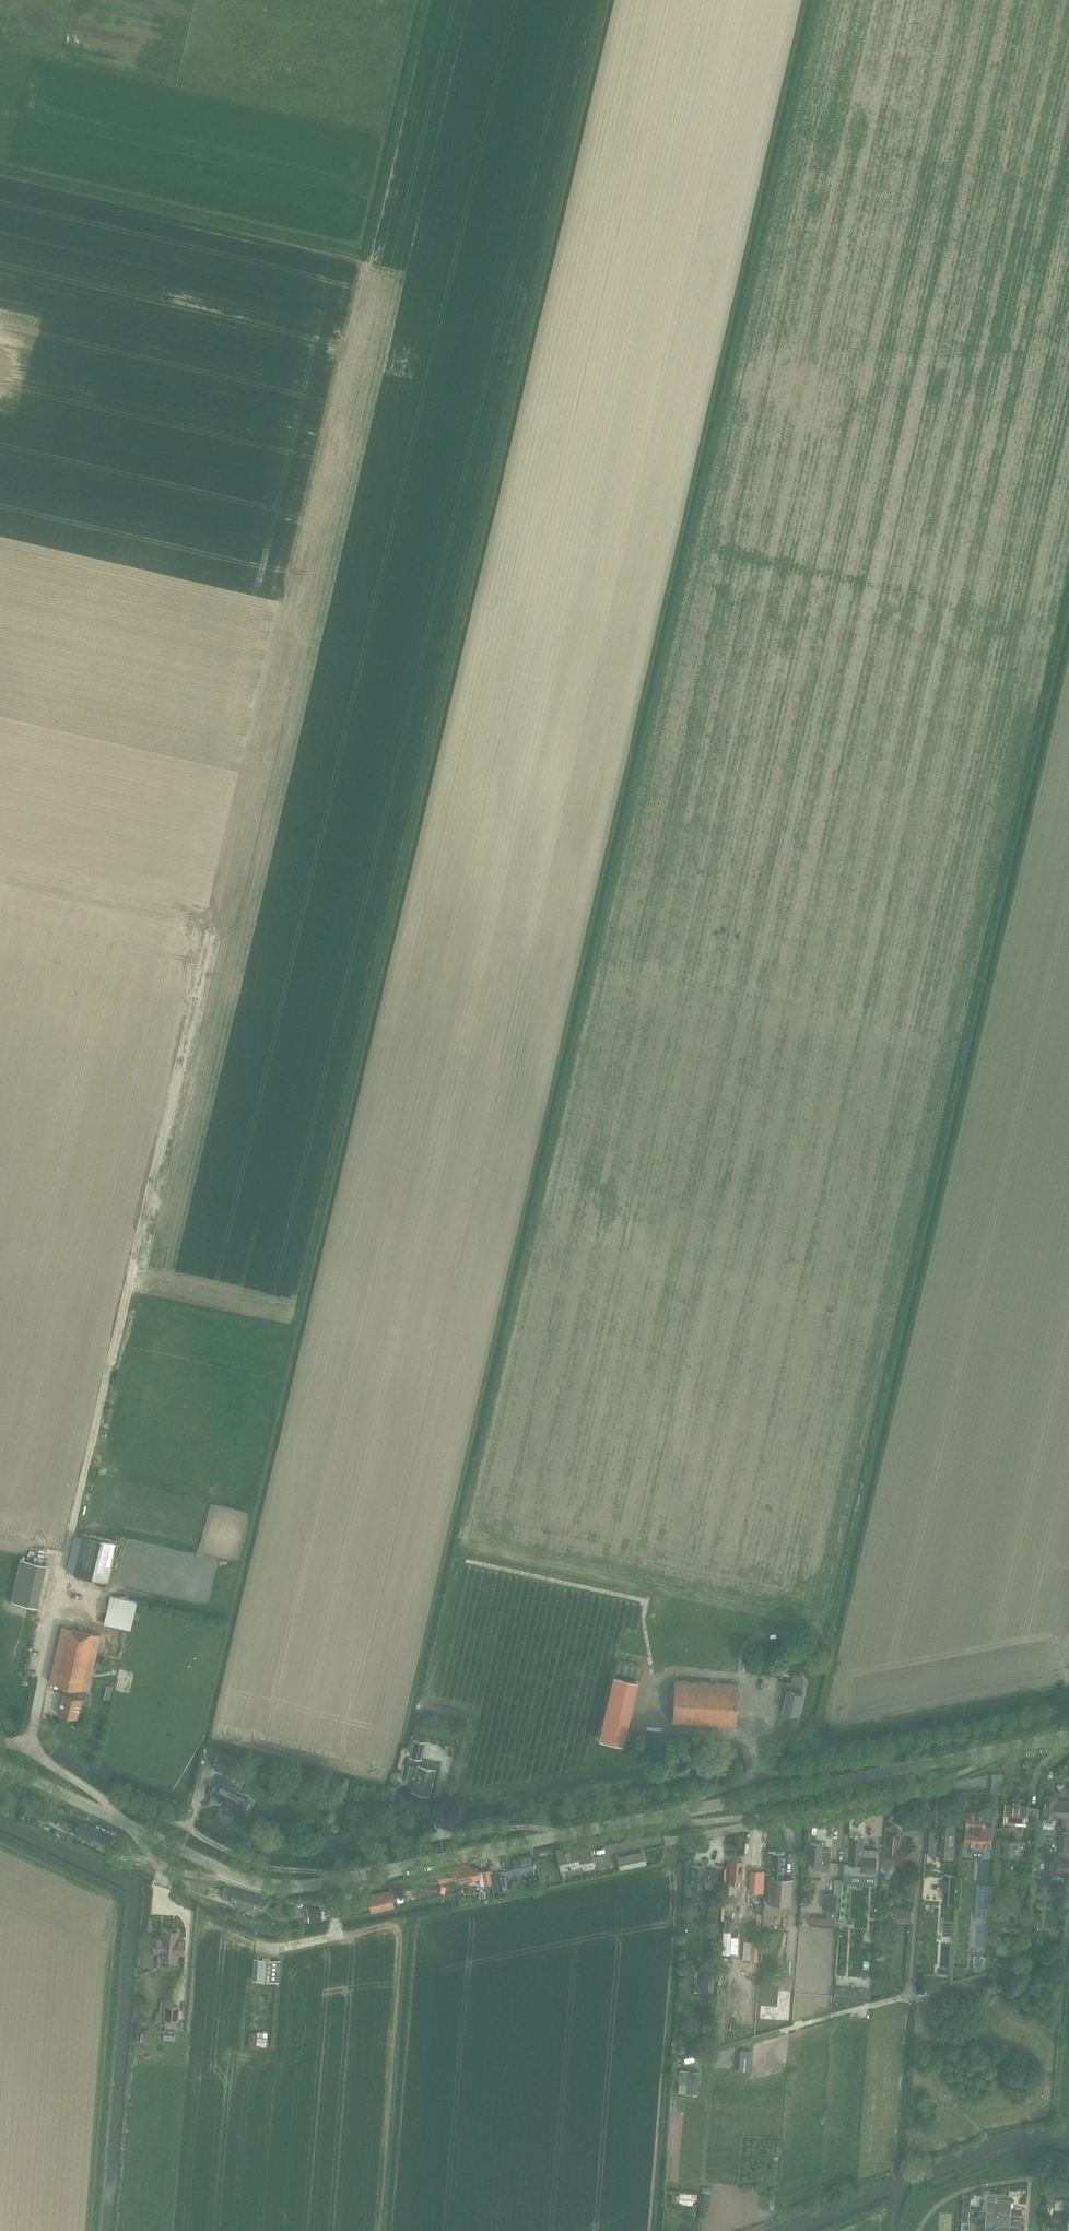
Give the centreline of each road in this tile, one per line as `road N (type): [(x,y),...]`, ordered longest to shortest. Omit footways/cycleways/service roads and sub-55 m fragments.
road 1 (track): [(1068,592),(837,1590),(828,1620),(815,1627)]
road 2 (unclassified): [(623,1824),(275,1886),(234,1875),(0,1764)]
road 3 (unclassified): [(671,1815),(1005,1749)]
road 4 (track): [(210,929),(134,1260)]
road 5 (residential): [(1005,1749),(925,1792),(772,1822)]
road 6 (track): [(675,2063),(910,1994)]

